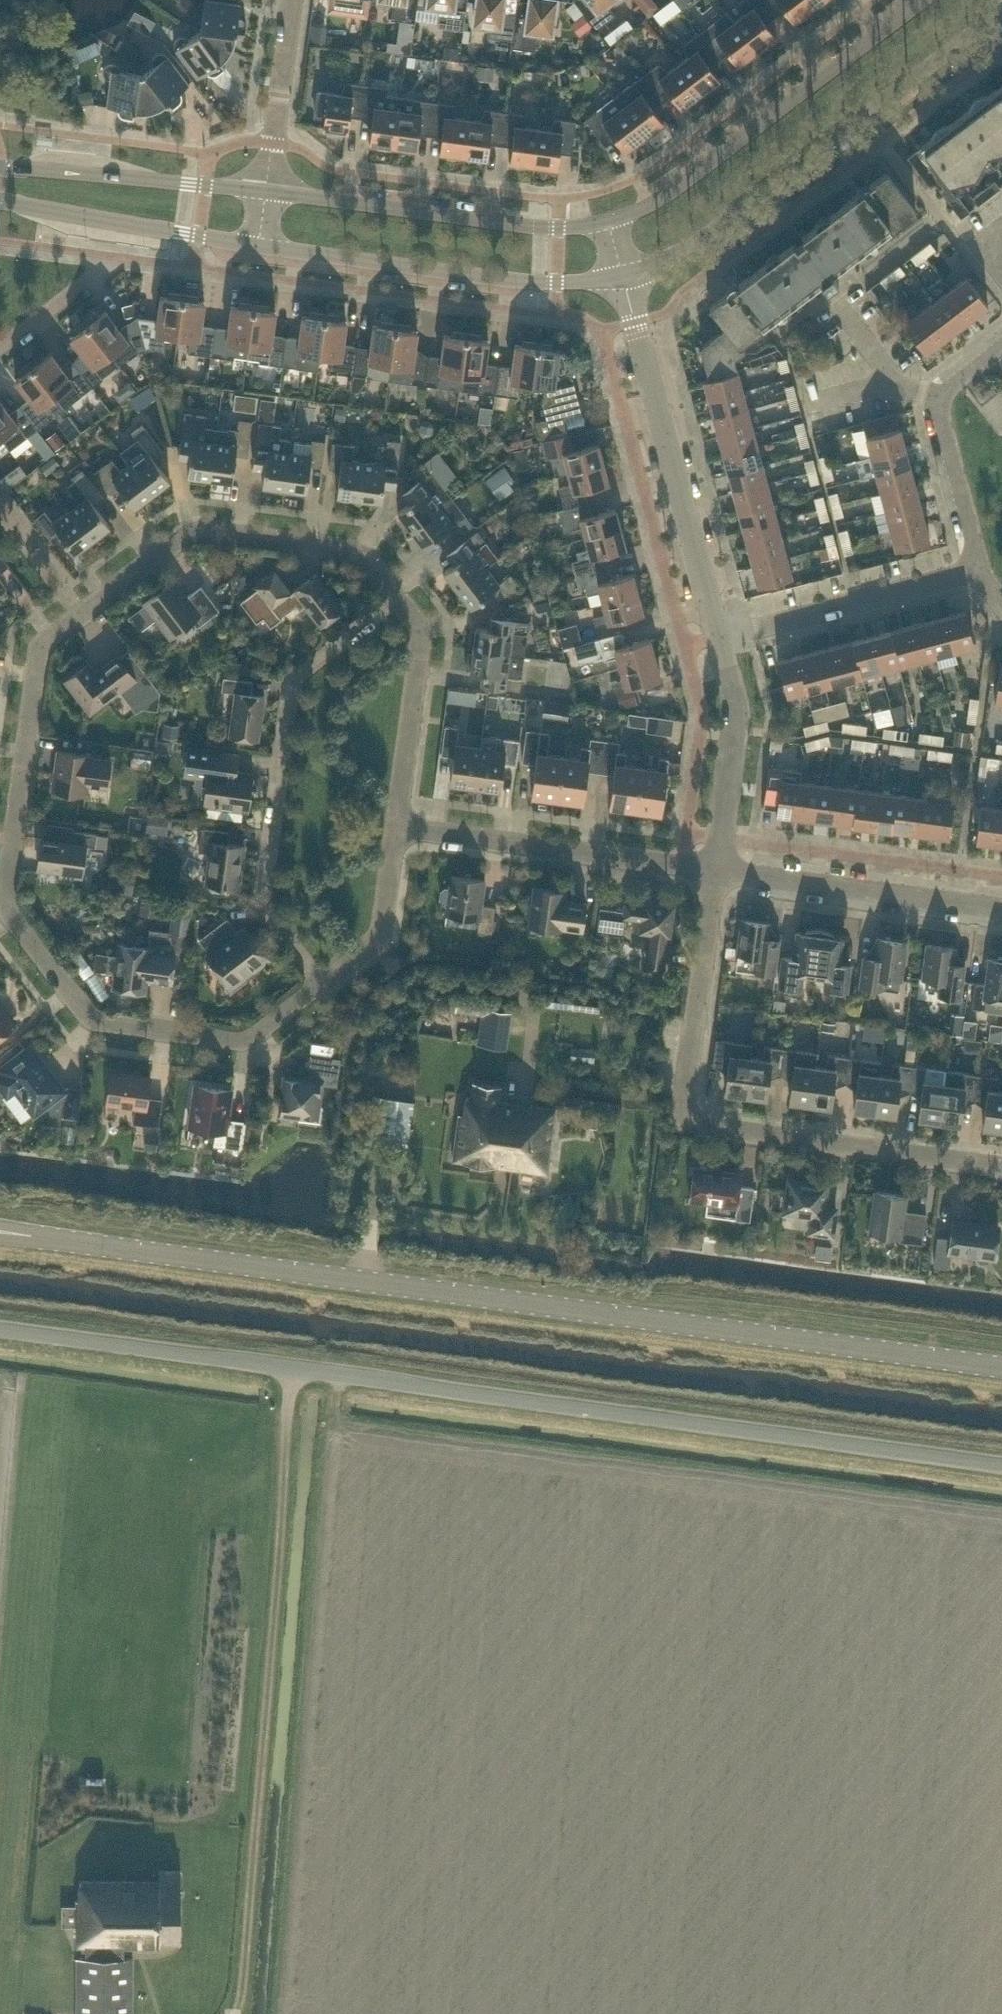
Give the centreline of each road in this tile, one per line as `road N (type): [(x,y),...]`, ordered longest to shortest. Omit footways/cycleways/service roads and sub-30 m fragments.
road 1 (unclassified): [(1001,1464),(0,1329)]
road 2 (secondary): [(1001,1366),(0,1232)]
road 3 (residential): [(83,610),(43,644),(5,906),(92,1016),(240,1040),(383,936),(398,828)]
road 4 (residential): [(398,828),(422,634),(362,553),(199,529),(83,610)]
road 5 (residential): [(1001,1164),(689,1118),(717,872)]
road 6 (tertiary): [(625,281),(720,227),(1001,16)]
road 7 (tertiary): [(925,0),(663,198),(609,222)]
road 8 (residential): [(713,639),(625,281)]
road 9 (tertiary): [(261,247),(471,279),(625,281)]
road 10 (tertiary): [(609,222),(558,228),(268,190)]
road 11 (residential): [(717,872),(398,828)]
road 12 (residential): [(1001,908),(717,872)]
road 13 (tertiary): [(268,190),(0,163)]
road 14 (residential): [(713,639),(968,581)]
road 15 (residential): [(717,872),(739,714),(713,639)]
road 16 (residential): [(968,581),(934,447),(934,393)]
road 17 (residential): [(268,190),(292,0)]
road 18 (residential): [(0,349),(98,274),(106,219)]
road 19 (tertiary): [(106,219),(261,247)]
road 20 (residential): [(83,610),(0,503)]

